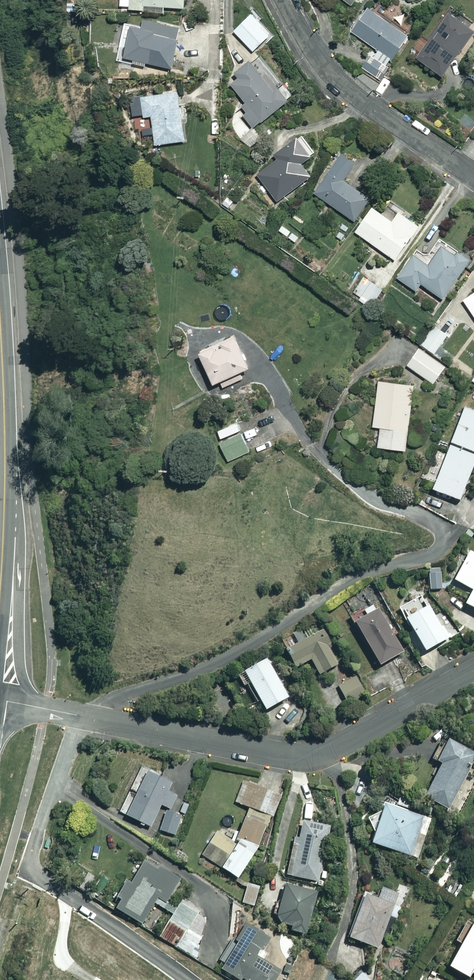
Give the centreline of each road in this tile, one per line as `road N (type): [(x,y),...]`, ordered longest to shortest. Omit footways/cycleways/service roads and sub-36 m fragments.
road 1 (residential): [(473,672),(353,741),(303,755),(0,699)]
road 2 (trunk): [(0,591),(0,326)]
road 3 (residential): [(285,0),(334,76),(473,175)]

